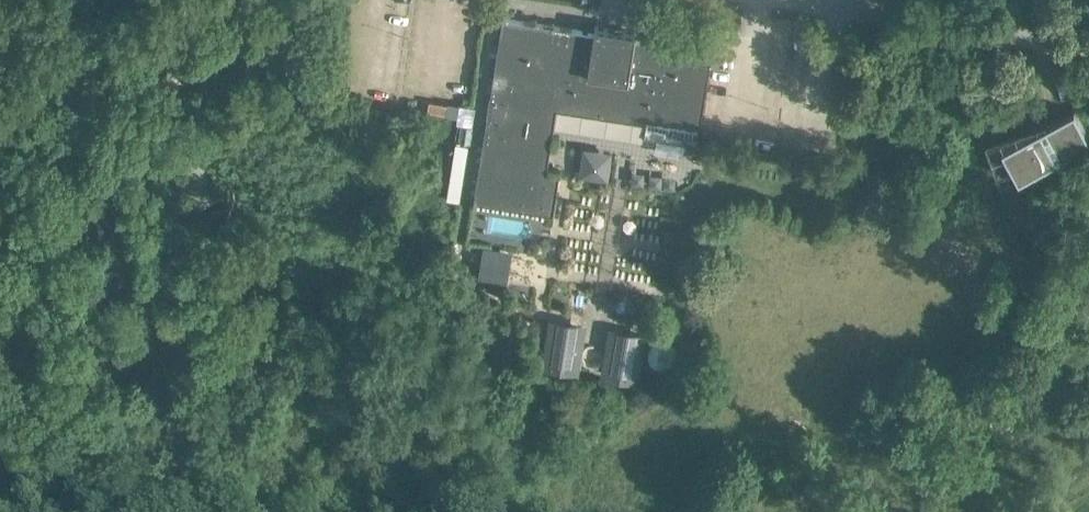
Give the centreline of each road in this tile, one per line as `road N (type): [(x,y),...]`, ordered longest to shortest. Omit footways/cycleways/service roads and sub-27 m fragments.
road 1 (unclassified): [(1088,52),(770,0)]
road 2 (track): [(183,69),(0,283)]

